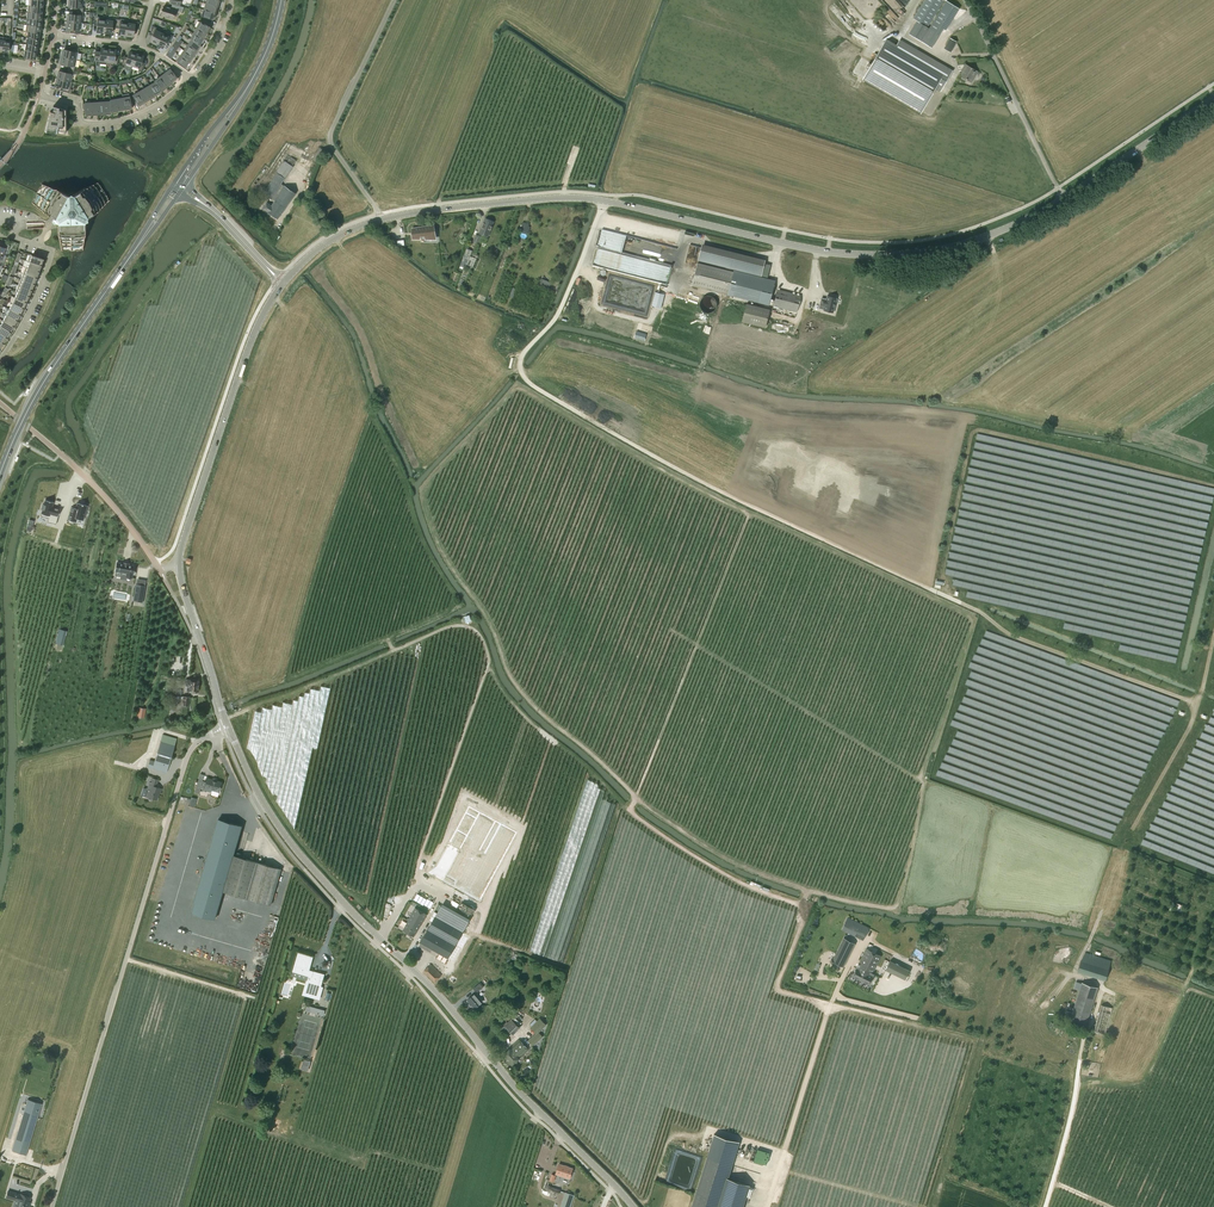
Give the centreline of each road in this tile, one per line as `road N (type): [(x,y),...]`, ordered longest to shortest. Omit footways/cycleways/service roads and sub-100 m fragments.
road 1 (track): [(604,200),(559,311),(521,359),(527,381),(697,479),(983,613),(1004,631),(1196,703),(1138,821)]
road 2 (track): [(636,797),(513,681),(495,632),(432,530),(425,492),(522,389),(748,515)]
road 3 (tertiary): [(381,220),(582,197),(872,256),(986,237),(1064,198)]
road 4 (track): [(830,1004),(779,989),(805,915),(801,906),(716,869),(629,810),(748,515)]
road 5 (tertiary): [(633,1206),(299,853),(255,786),(229,727)]
road 6 (unclassified): [(52,1206),(187,757),(229,727)]
road 7 (secondary): [(0,475),(51,371),(179,187)]
road 8 (tertiary): [(180,564),(250,344),(283,283)]
road 9 (unclassified): [(394,0),(330,134),(381,220)]
road 10 (track): [(986,237),(996,265),(992,286),(927,394),(930,445)]
road 11 (unclassified): [(1064,198),(967,0)]
road 12 (secondary): [(179,187),(265,57),(281,0)]
road 13 (residential): [(38,96),(79,106),(81,124),(106,123),(153,108),(189,78)]
road 14 (tertiary): [(1064,198),(1213,97)]
road 15 (residential): [(0,360),(53,251),(0,236)]
road 16 (tertiary): [(229,727),(180,564)]
road 17 (unclassified): [(74,465),(161,572),(180,564)]
road 18 (tertiary): [(283,283),(179,187)]

